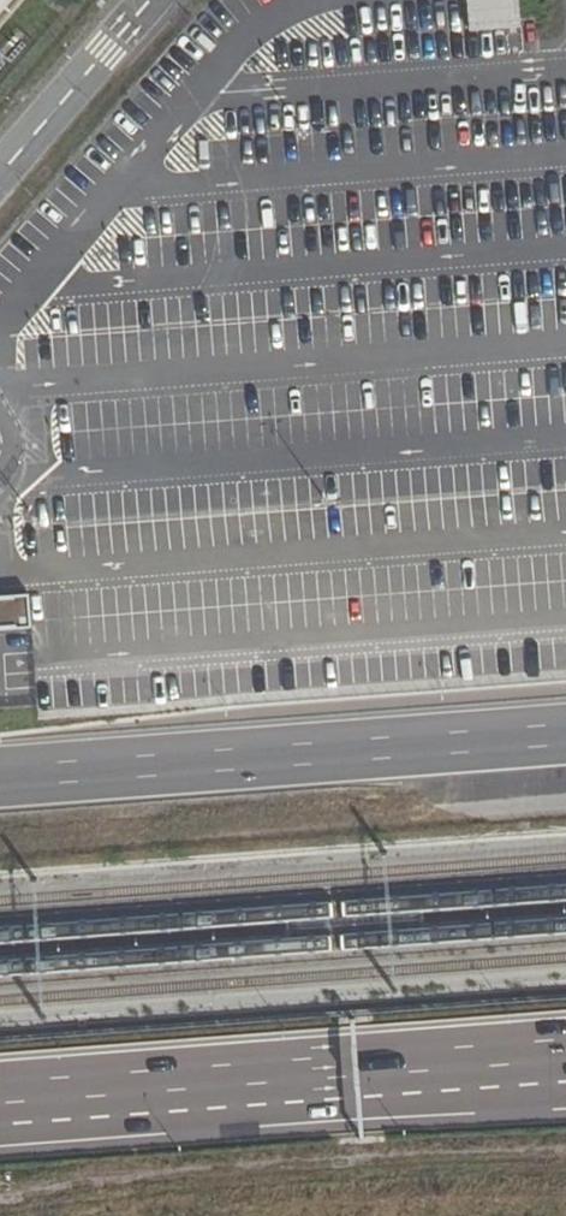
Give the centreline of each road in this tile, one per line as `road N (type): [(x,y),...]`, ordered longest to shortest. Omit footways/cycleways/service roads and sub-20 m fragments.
road 1 (primary): [(0,1106),(565,1064)]
road 2 (secondary): [(0,786),(565,745)]
road 3 (unclassified): [(0,174),(151,0)]

